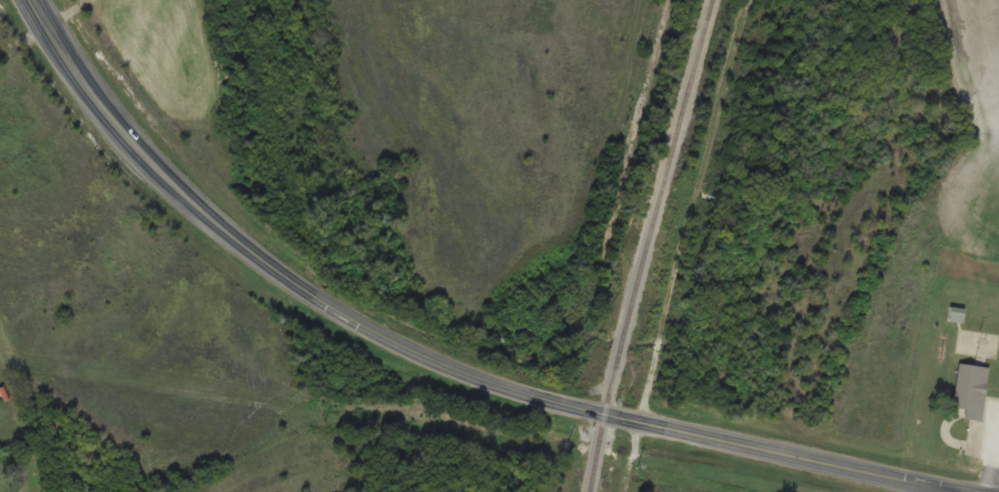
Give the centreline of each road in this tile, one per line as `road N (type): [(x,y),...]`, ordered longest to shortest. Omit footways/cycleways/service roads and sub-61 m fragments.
road 1 (tertiary): [(962,491),(529,394),(398,342),(282,274),(144,154),(34,0)]
road 2 (residential): [(641,422),(749,0)]

